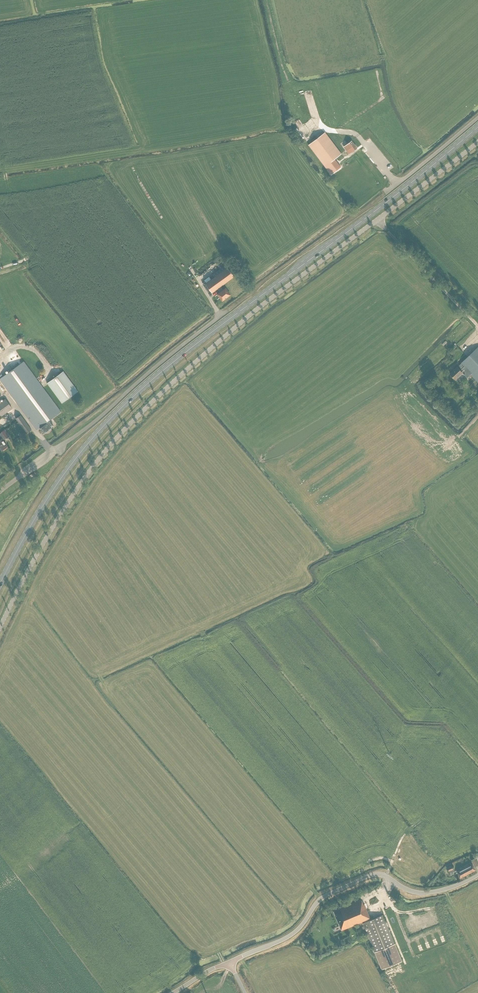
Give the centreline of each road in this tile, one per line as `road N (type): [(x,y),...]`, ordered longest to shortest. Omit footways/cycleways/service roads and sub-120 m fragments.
road 1 (unclassified): [(0,628),(83,481),(154,400),(255,310),(477,141)]
road 2 (primary): [(0,583),(68,468),(140,390),(477,126)]
road 3 (unclassified): [(0,495),(227,311)]
road 4 (unclassified): [(230,962),(288,937),(323,898),(372,876),(419,893),(477,875)]

